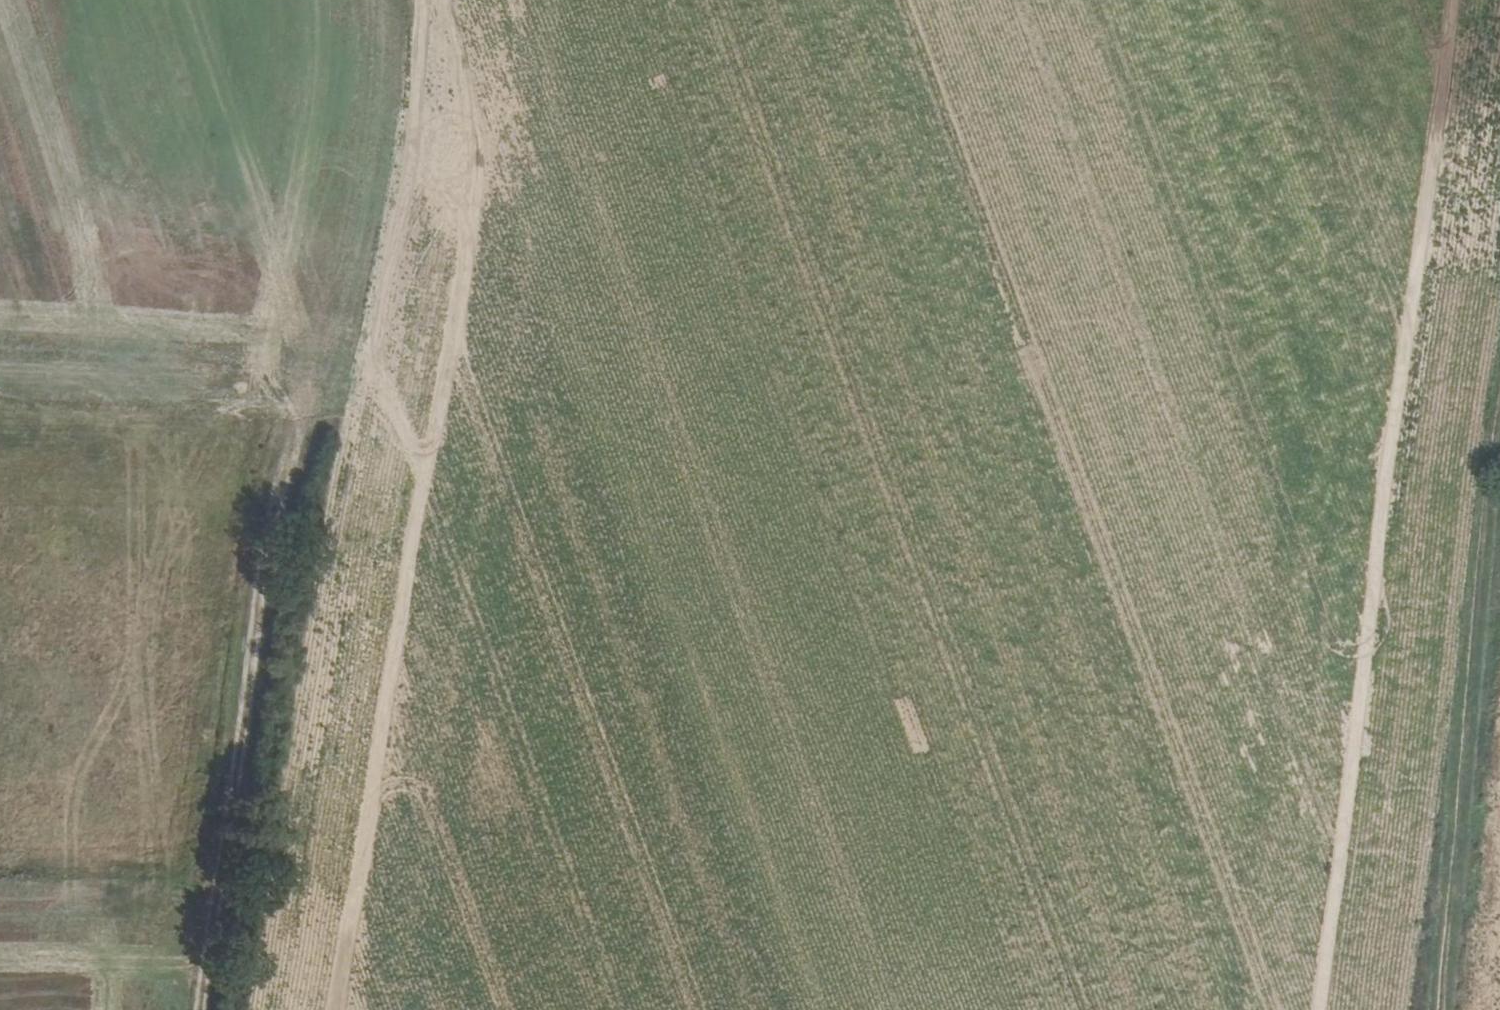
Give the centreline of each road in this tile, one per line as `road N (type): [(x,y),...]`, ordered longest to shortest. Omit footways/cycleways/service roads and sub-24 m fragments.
road 1 (track): [(290,457),(214,1009)]
road 2 (track): [(1450,1009),(1461,792),(1499,520)]

